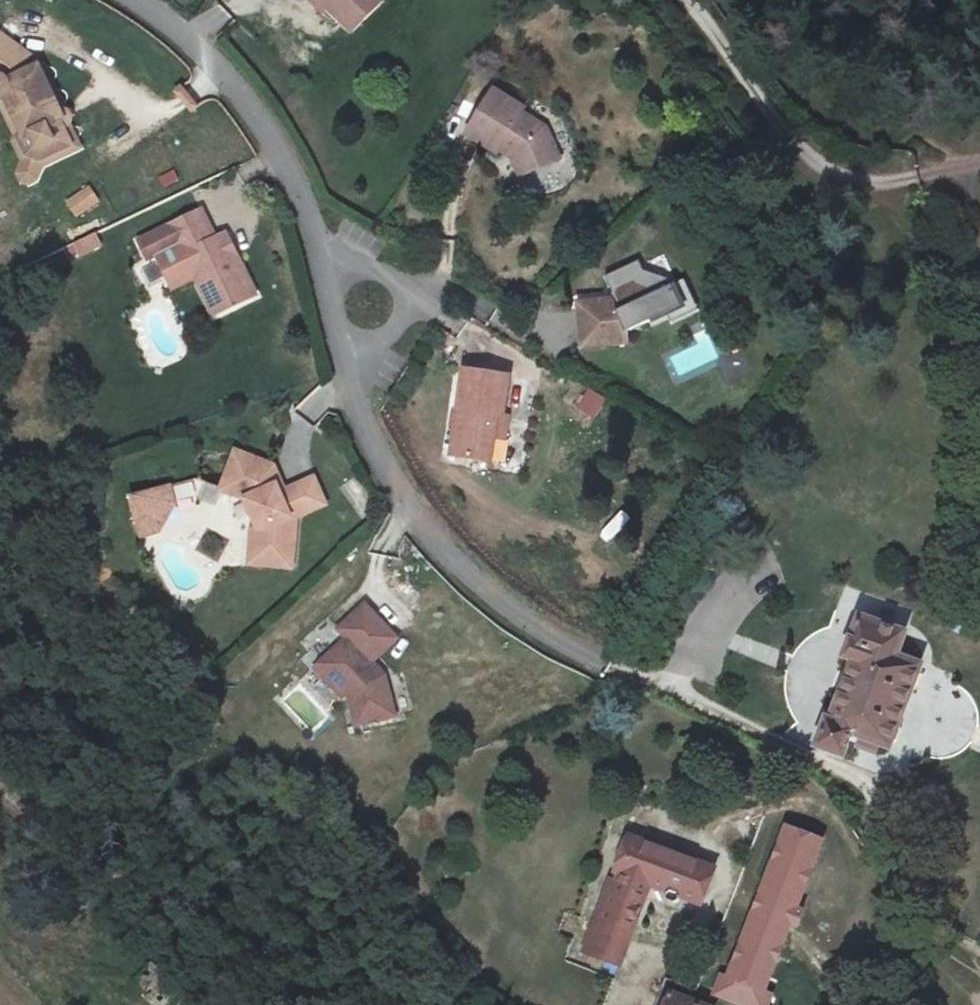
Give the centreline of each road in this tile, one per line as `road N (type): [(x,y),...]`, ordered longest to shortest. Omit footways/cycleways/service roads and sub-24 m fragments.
road 1 (residential): [(878,1004),(902,951),(894,862),(863,795),(779,744),(627,681),(498,605),(390,490),(354,399)]
road 2 (track): [(979,162),(923,178),(844,180),(788,133),(689,0)]
road 3 (residential): [(315,238),(279,143),(220,57),(138,0)]
road 4 (residential): [(354,399),(423,295),(315,238)]
road 5 (residential): [(354,399),(315,238)]

